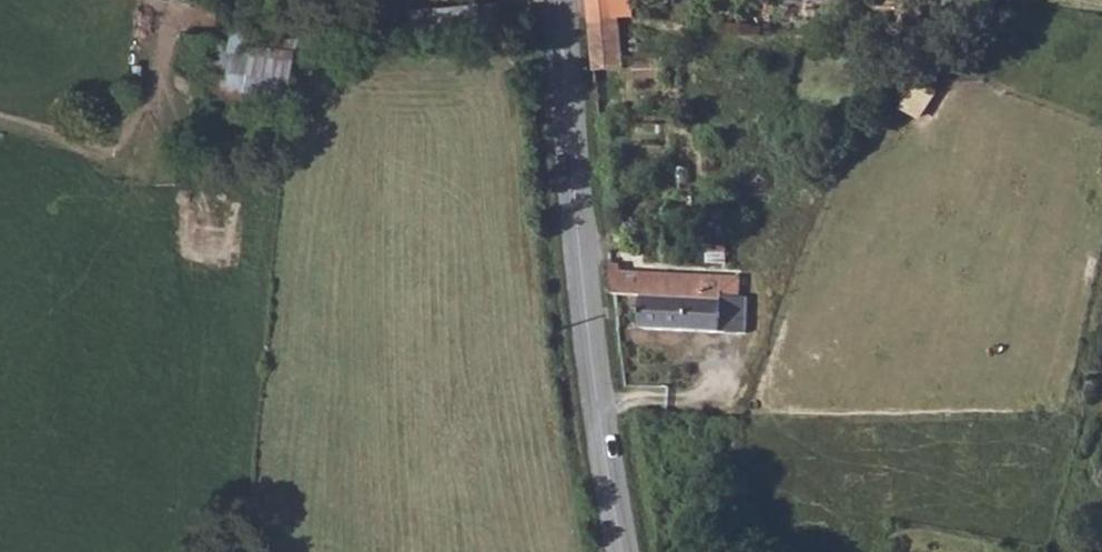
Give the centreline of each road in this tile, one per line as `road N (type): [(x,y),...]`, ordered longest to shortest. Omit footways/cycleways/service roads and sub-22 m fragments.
road 1 (secondary): [(566,0),(593,302),(636,551)]

